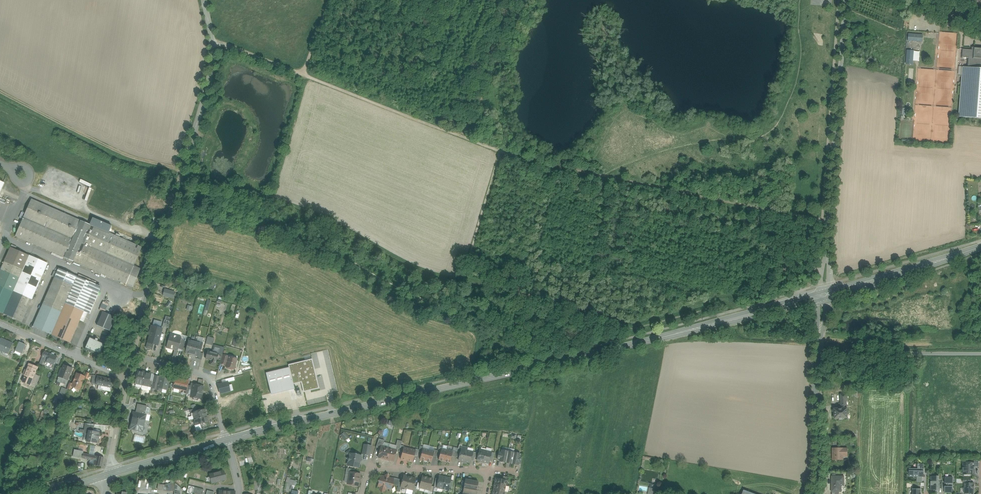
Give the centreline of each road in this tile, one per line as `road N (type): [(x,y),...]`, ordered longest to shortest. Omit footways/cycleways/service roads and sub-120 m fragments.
road 1 (secondary): [(824,295),(227,440)]
road 2 (track): [(829,221),(550,167),(301,75)]
road 3 (residential): [(204,0),(210,80),(133,355)]
road 4 (unclassified): [(824,295),(845,0)]
road 5 (secondary): [(980,247),(824,295)]
road 6 (track): [(464,138),(526,0)]
road 7 (residential): [(133,355),(210,378),(227,440)]
road 8 (residential): [(813,493),(818,350)]
road 9 (residential): [(362,493),(372,470),(490,470)]
road 10 (residential): [(0,323),(128,378)]
road 11 (track): [(464,279),(500,150)]
road 12 (secondary): [(227,440),(109,475)]

